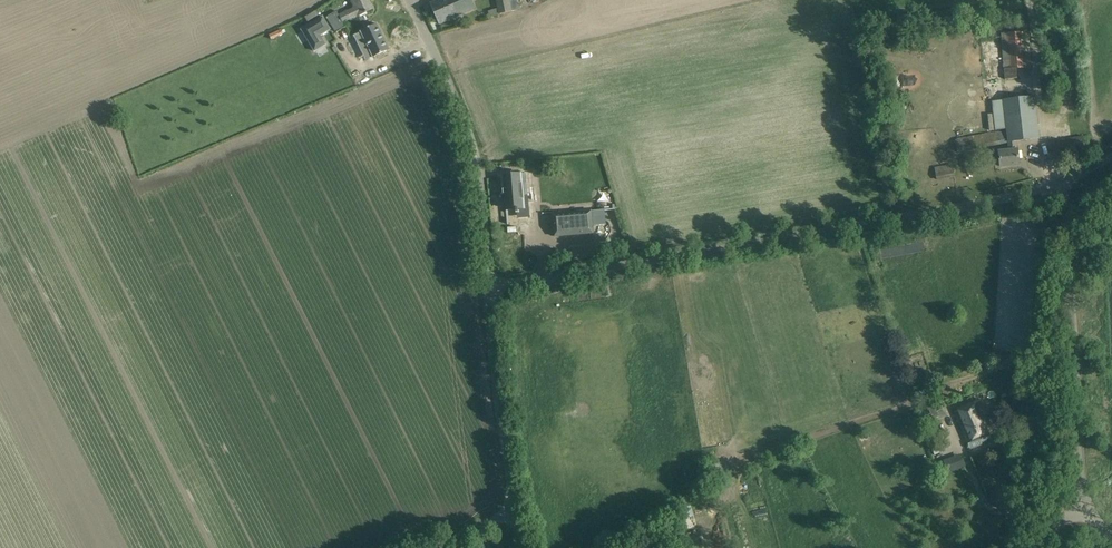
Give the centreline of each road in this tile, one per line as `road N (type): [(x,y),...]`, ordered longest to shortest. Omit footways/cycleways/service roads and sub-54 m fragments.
road 1 (unclassified): [(489,288),(908,218),(1057,182)]
road 2 (unclassified): [(1091,506),(1080,470),(1057,182)]
road 3 (unclassified): [(489,288),(472,137),(408,0)]
road 4 (unclassified): [(515,511),(489,288)]

